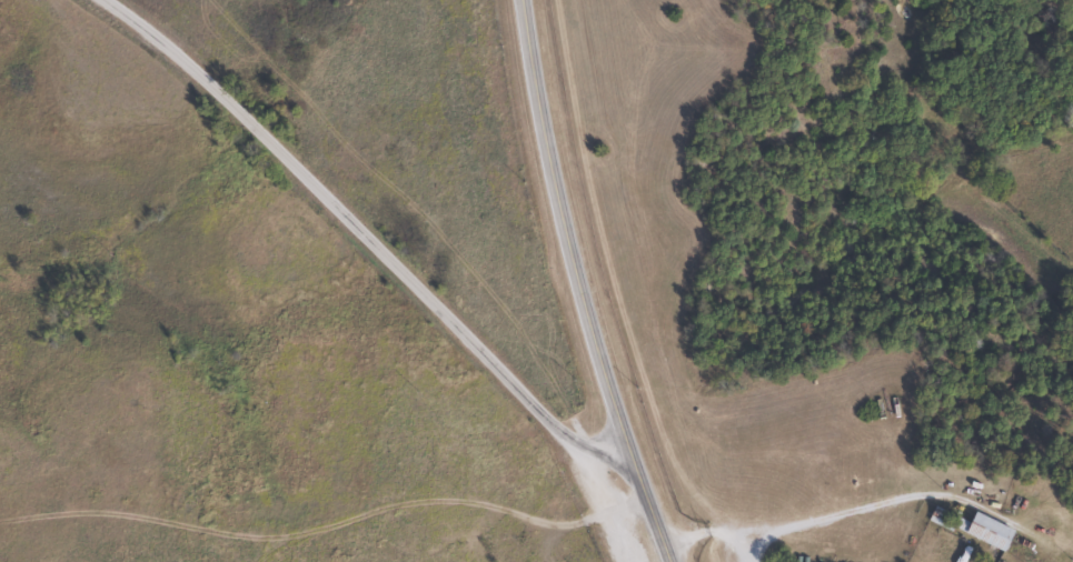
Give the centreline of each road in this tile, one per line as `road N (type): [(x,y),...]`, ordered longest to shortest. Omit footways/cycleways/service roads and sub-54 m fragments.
road 1 (residential): [(658,520),(108,0)]
road 2 (secondary): [(525,0),(583,292),(674,561)]

